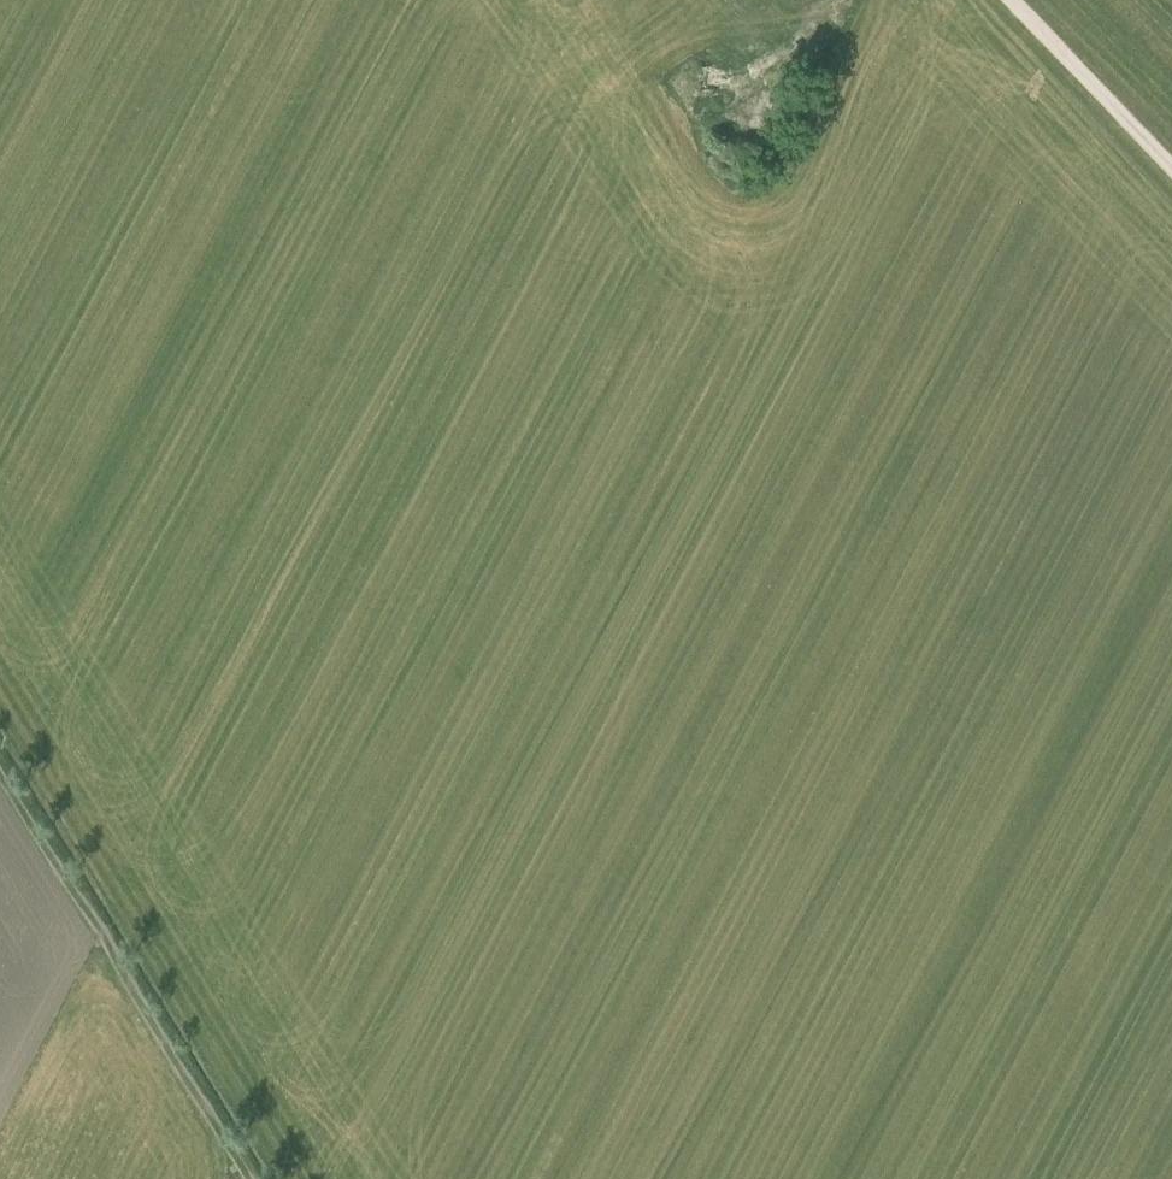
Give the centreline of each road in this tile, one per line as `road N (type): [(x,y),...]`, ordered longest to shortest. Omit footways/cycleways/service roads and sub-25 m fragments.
road 1 (track): [(249,1178),(0,767)]
road 2 (track): [(1171,175),(1004,0)]

